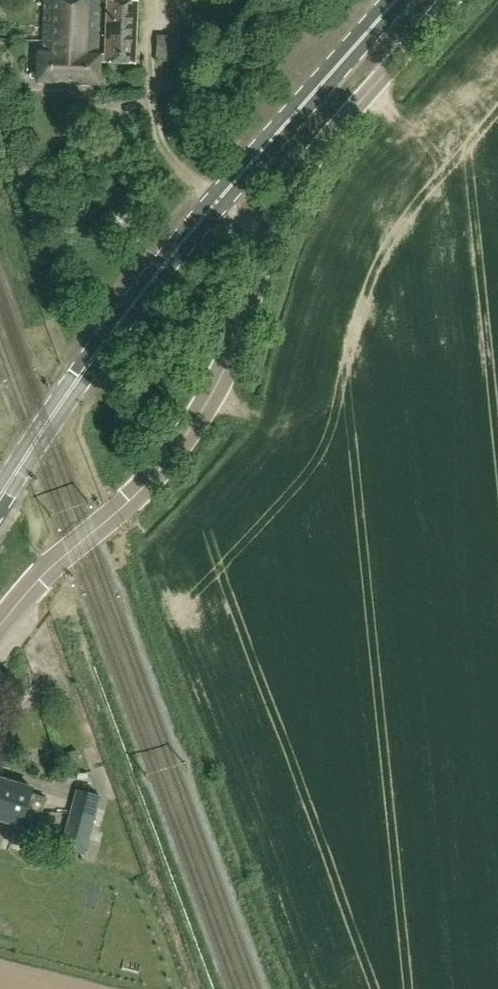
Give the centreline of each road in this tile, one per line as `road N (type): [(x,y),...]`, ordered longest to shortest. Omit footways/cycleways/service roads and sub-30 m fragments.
road 1 (unclassified): [(0,621),(129,501),(191,430),(231,353),(283,208),(341,123),(450,0)]
road 2 (primary): [(0,500),(145,291),(393,0)]

